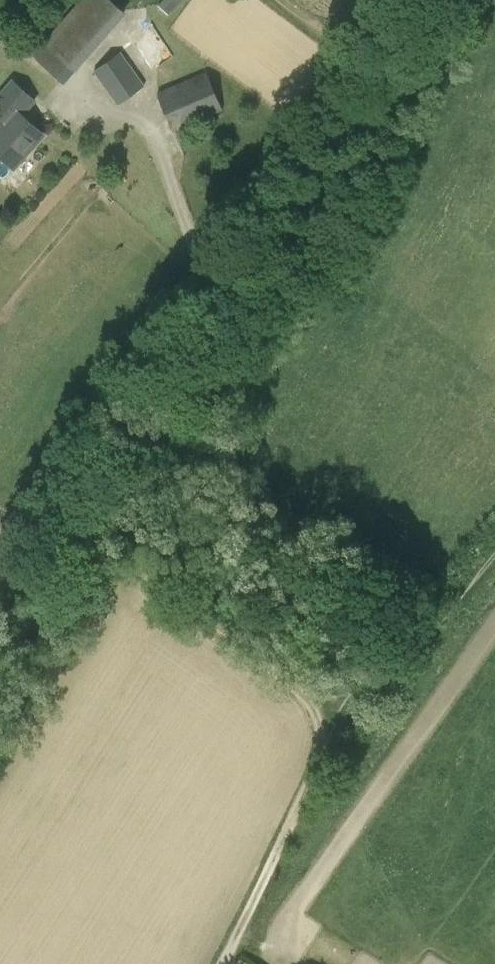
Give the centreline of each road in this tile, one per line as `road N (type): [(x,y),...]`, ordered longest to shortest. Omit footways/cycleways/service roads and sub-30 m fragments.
road 1 (track): [(86,532),(381,67)]
road 2 (track): [(319,710),(86,532)]
road 3 (track): [(319,710),(324,735),(315,777),(222,963)]
road 4 (track): [(494,555),(426,643),(319,710)]
road 5 (track): [(0,660),(86,532)]

